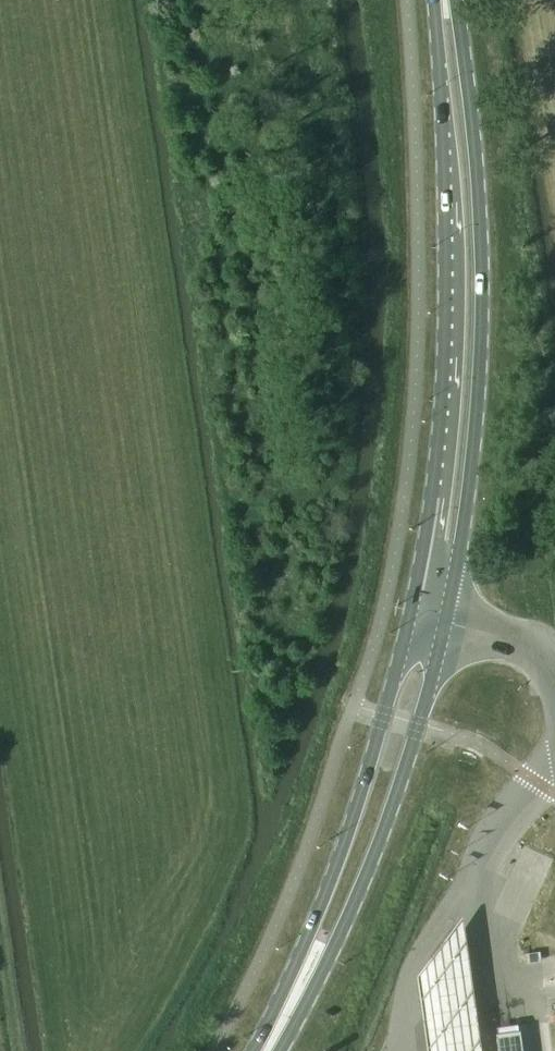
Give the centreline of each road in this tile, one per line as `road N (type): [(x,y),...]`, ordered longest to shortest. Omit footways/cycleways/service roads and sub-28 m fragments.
road 1 (primary): [(446,623),(476,415),(483,303),(454,0)]
road 2 (primary): [(433,0),(446,302),(441,413),(411,614)]
road 3 (primary): [(286,1014),(335,944),(360,890),(446,623)]
road 4 (primary): [(411,614),(360,800),(286,1014)]
road 5 (unclassified): [(554,673),(526,646),(446,623)]

